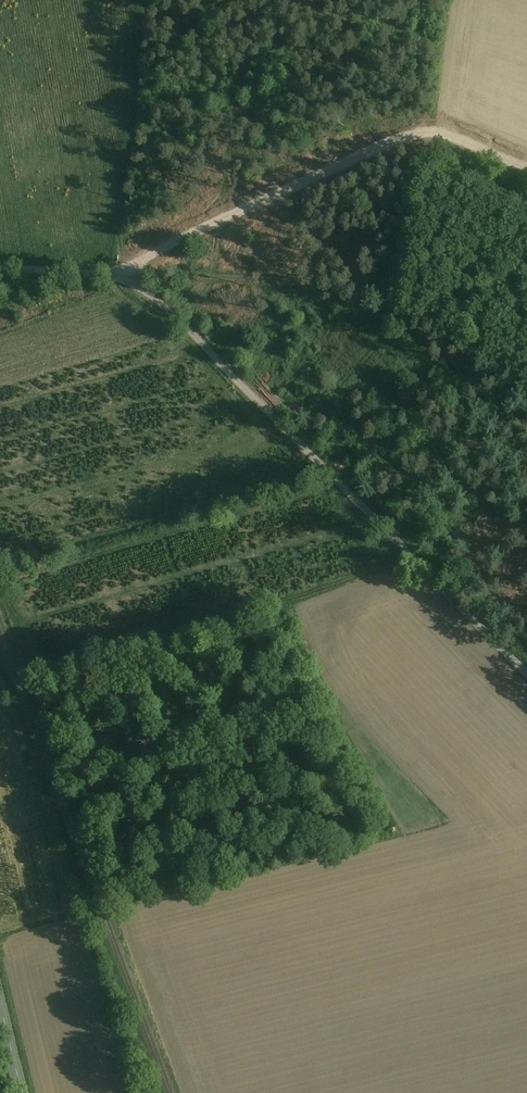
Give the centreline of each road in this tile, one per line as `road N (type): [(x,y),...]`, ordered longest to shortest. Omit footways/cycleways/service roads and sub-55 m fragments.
road 1 (track): [(0,268),(105,276),(170,309),(526,671)]
road 2 (track): [(117,279),(190,235),(423,131),(447,129),(526,166)]

